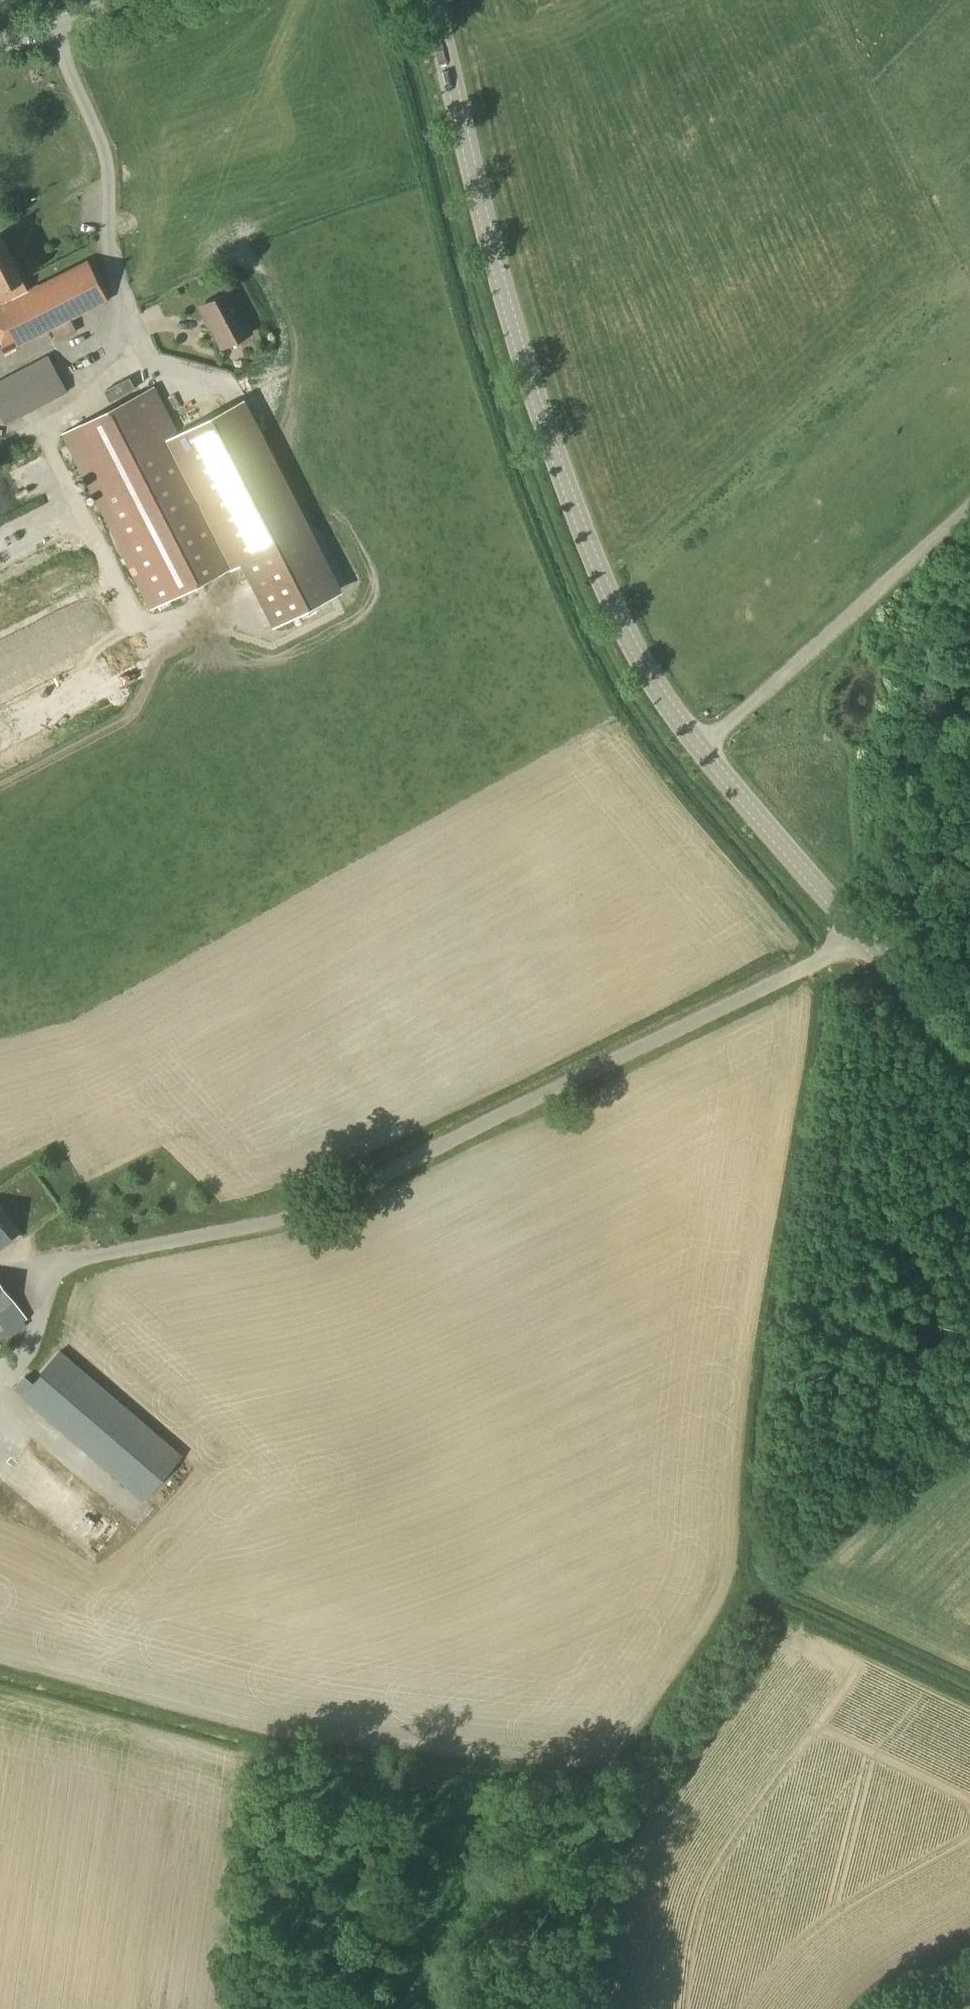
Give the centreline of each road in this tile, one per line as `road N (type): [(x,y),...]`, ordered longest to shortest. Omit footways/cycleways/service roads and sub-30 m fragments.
road 1 (tertiary): [(969,1069),(650,684),(600,589),(519,359),(427,0)]
road 2 (unclassified): [(116,0),(0,42)]

